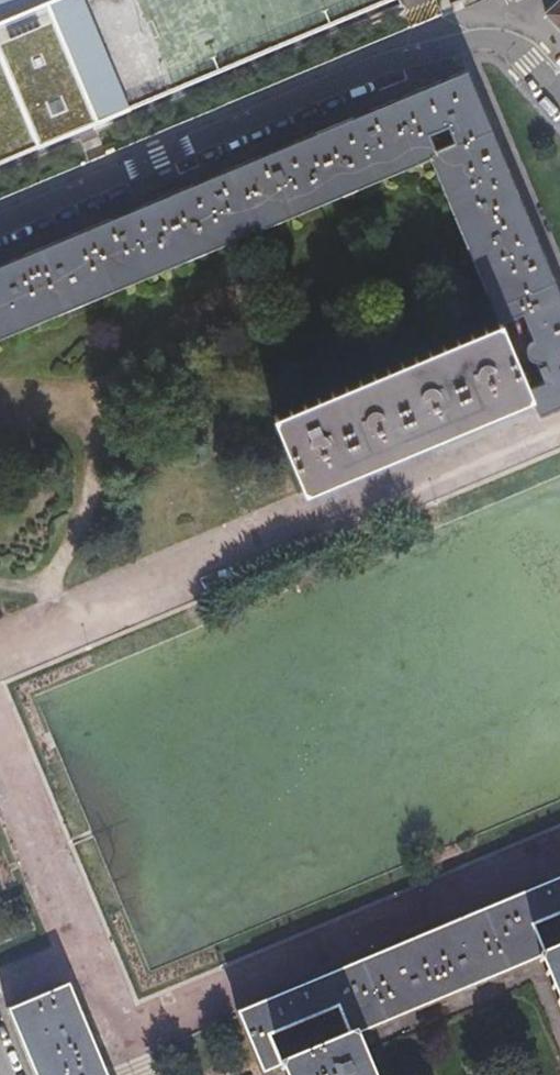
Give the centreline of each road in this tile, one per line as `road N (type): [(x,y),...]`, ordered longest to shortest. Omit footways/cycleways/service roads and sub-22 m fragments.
road 1 (residential): [(0,224),(391,63),(476,41),(519,51),(559,94)]

